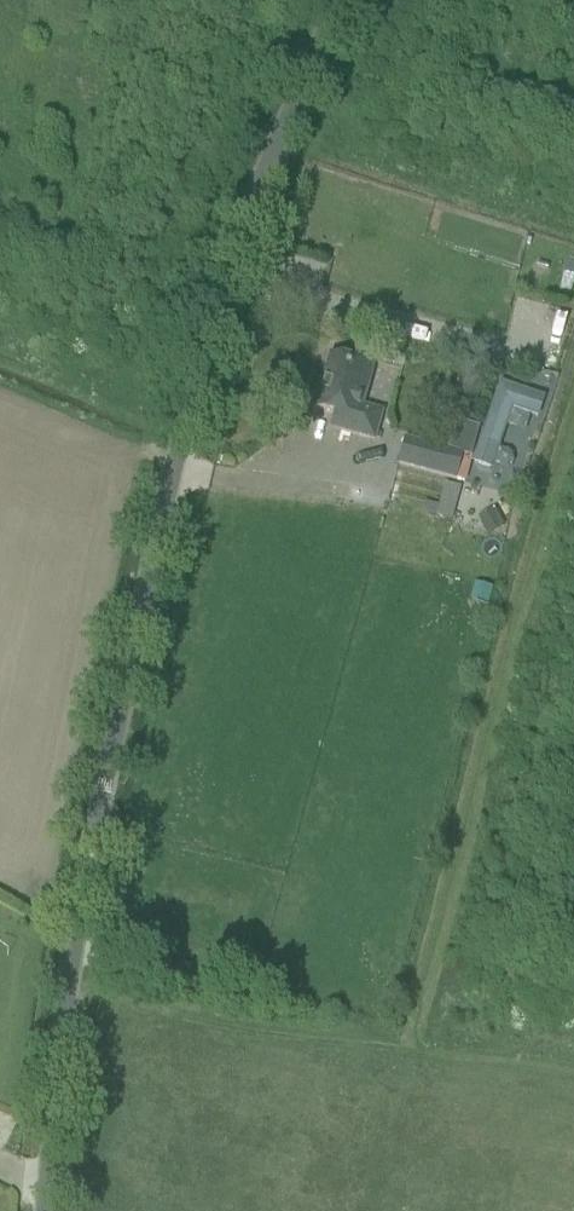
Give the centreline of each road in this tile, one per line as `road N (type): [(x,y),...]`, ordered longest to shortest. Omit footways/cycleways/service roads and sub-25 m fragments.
road 1 (unclassified): [(43,1210),(86,862),(176,447),(219,290),(336,0)]

